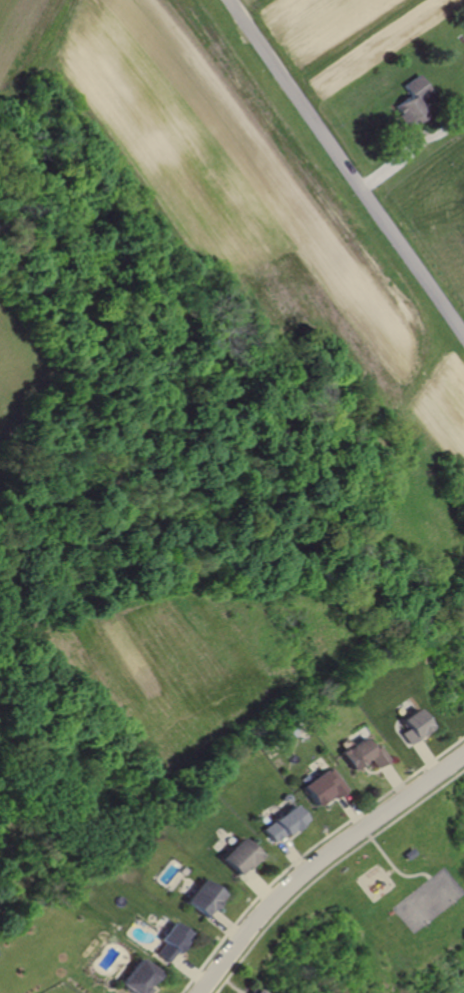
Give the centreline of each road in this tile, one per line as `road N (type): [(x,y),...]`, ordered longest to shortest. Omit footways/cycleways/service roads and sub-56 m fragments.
road 1 (residential): [(231,0),(463,329)]
road 2 (residential): [(463,750),(300,874),(199,992)]

